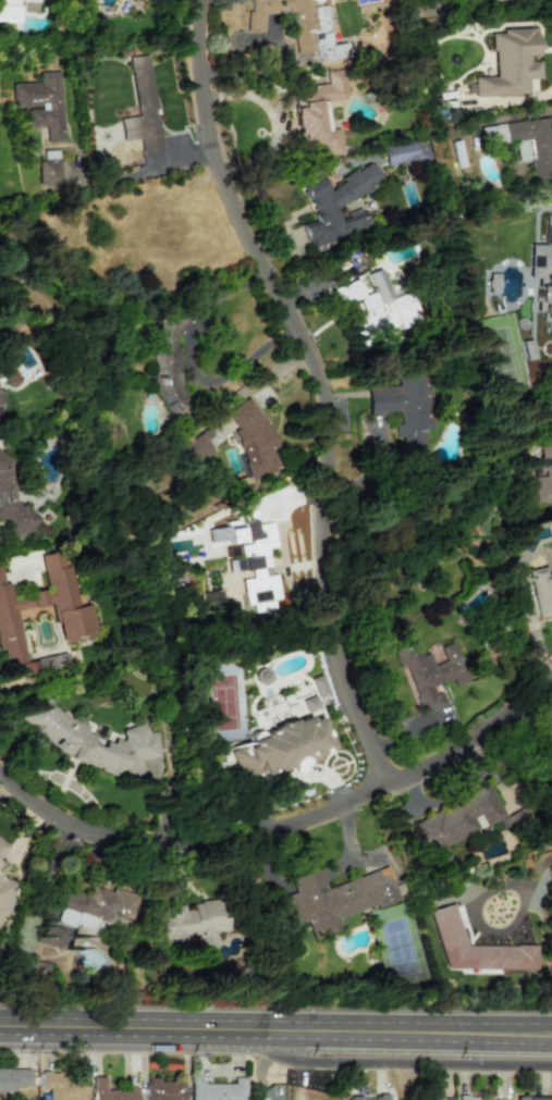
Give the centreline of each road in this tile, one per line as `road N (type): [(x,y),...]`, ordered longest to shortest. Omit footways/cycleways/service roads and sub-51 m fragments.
road 1 (residential): [(387,790),(328,648),(316,565),(316,442),(303,378),(219,209),(198,144),(188,0)]
road 2 (residential): [(0,784),(50,823),(120,849),(170,853),(250,841),(387,790),(551,674)]
road 3 (primary): [(0,1038),(551,1045)]

